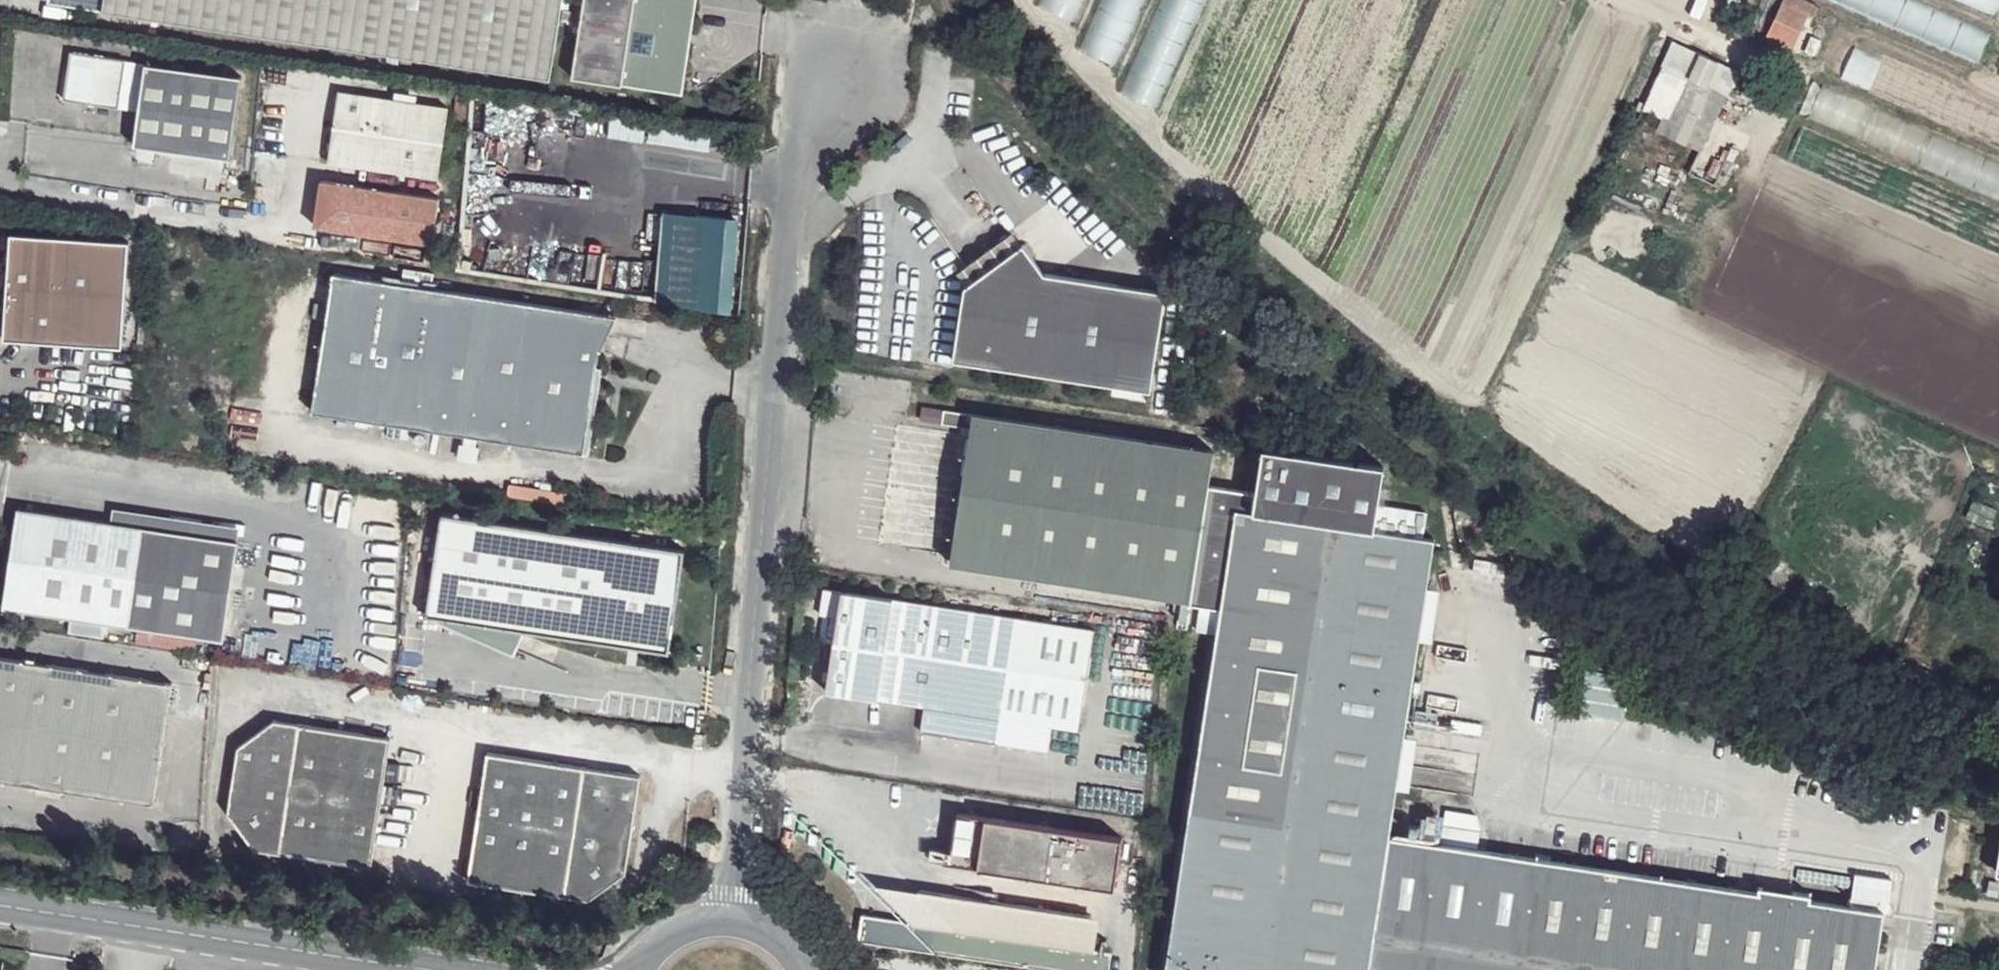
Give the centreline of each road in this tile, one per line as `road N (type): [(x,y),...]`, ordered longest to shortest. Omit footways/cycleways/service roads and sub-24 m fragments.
road 1 (residential): [(828,0),(781,363),(730,919)]
road 2 (unclassified): [(0,907),(428,969)]

